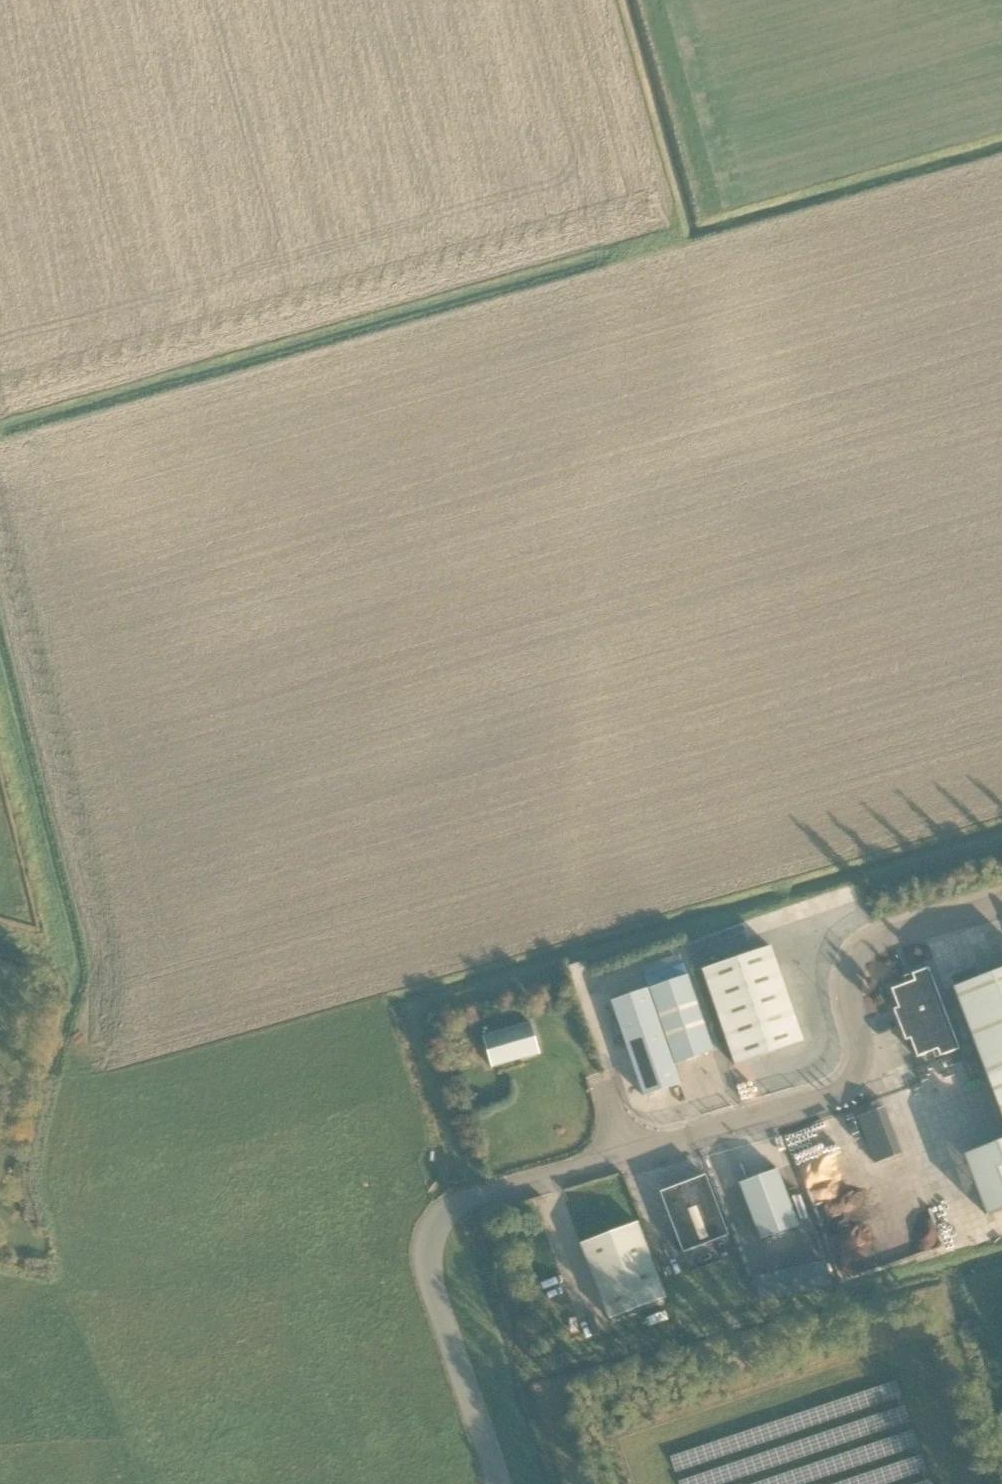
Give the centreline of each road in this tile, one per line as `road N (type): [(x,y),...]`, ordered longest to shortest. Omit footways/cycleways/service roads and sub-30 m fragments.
road 1 (unclassified): [(1001,904),(864,950),(849,985),(861,1058),(832,1097),(468,1202)]

